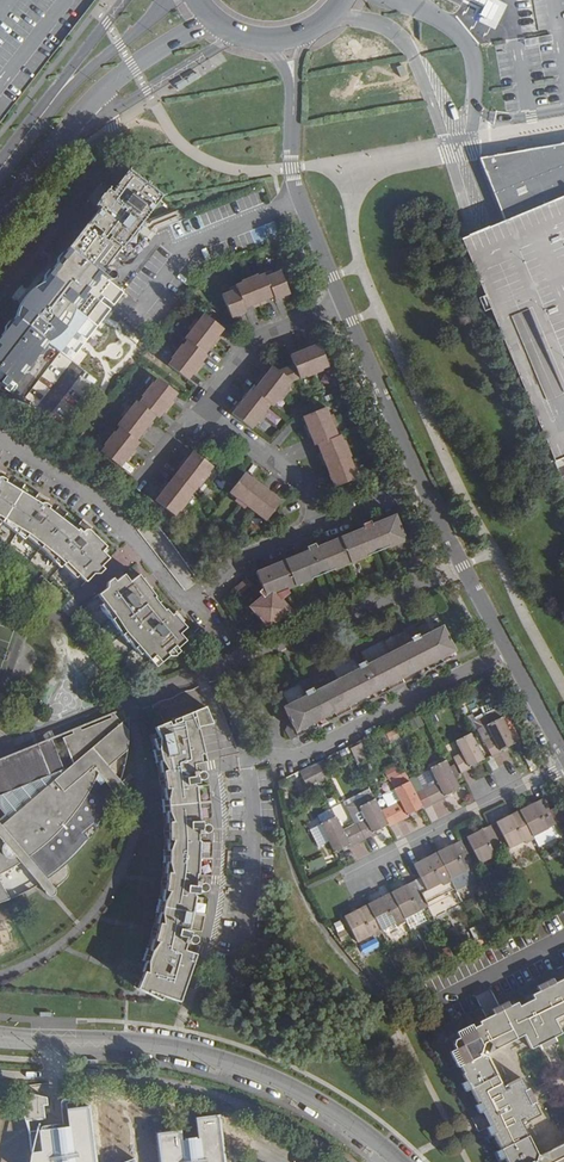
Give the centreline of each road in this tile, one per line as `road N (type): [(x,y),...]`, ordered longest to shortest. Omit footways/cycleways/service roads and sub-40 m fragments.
road 1 (residential): [(232,948),(250,859),(243,757),(294,755),(507,647)]
road 2 (tertiary): [(0,1038),(128,1042),(216,1057),(317,1101),(402,1161)]
road 3 (residential): [(345,306),(249,344),(205,402),(208,413),(296,484),(315,521)]
road 4 (tertiary): [(0,217),(86,105),(212,20)]
road 5 (residential): [(192,597),(181,600),(168,590),(92,500),(0,441)]
road 6 (residential): [(334,879),(563,768)]
road 7 (tertiary): [(168,0),(35,121),(0,168)]
road 8 (residential): [(345,306),(296,185),(294,89)]
road 9 (residential): [(507,647),(418,475)]
road 10 (residential): [(418,475),(345,306)]
road 11 (residential): [(430,1004),(563,937)]
road 12 (residential): [(315,521),(233,556),(192,597)]
road 13 (residential): [(563,753),(507,647)]

